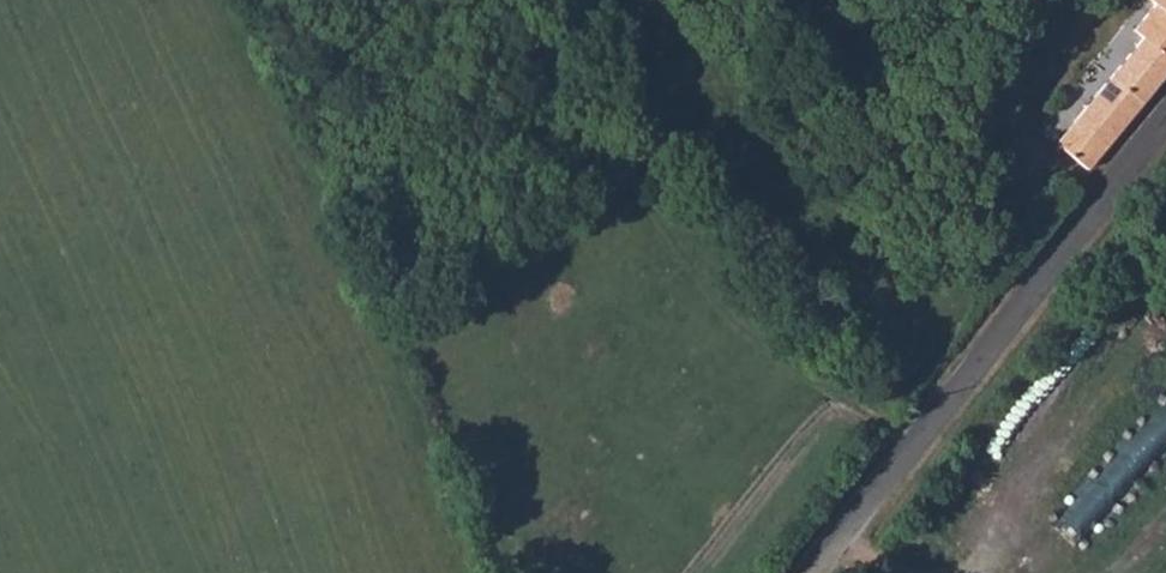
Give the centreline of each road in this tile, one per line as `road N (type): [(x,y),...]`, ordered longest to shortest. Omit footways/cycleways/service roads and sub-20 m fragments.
road 1 (unclassified): [(823,572),(1165,126)]

